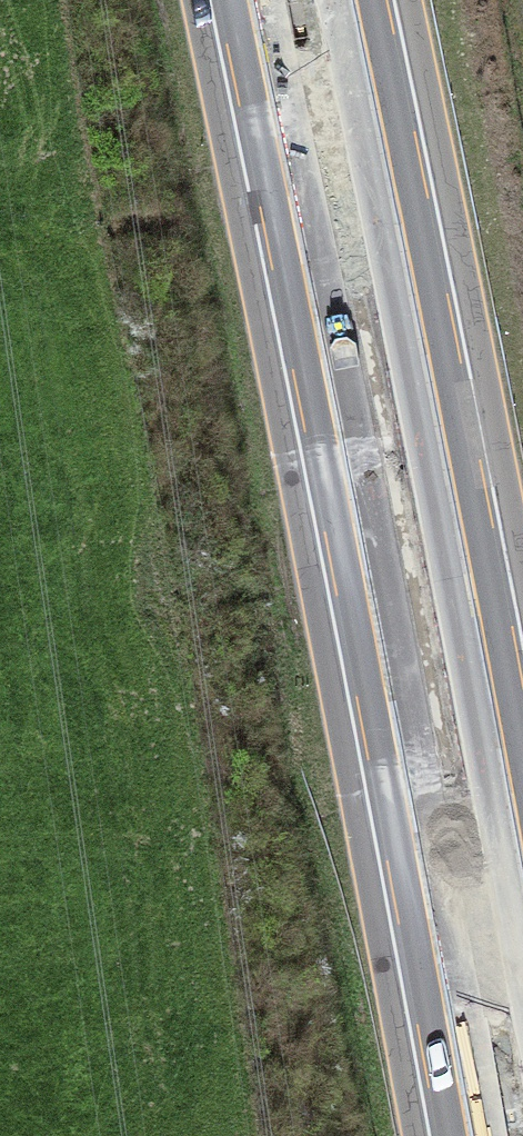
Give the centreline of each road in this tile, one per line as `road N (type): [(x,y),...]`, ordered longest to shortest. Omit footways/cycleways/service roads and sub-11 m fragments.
road 1 (motorway): [(248,0),(466,1135)]
road 2 (motorway): [(522,877),(354,0)]

